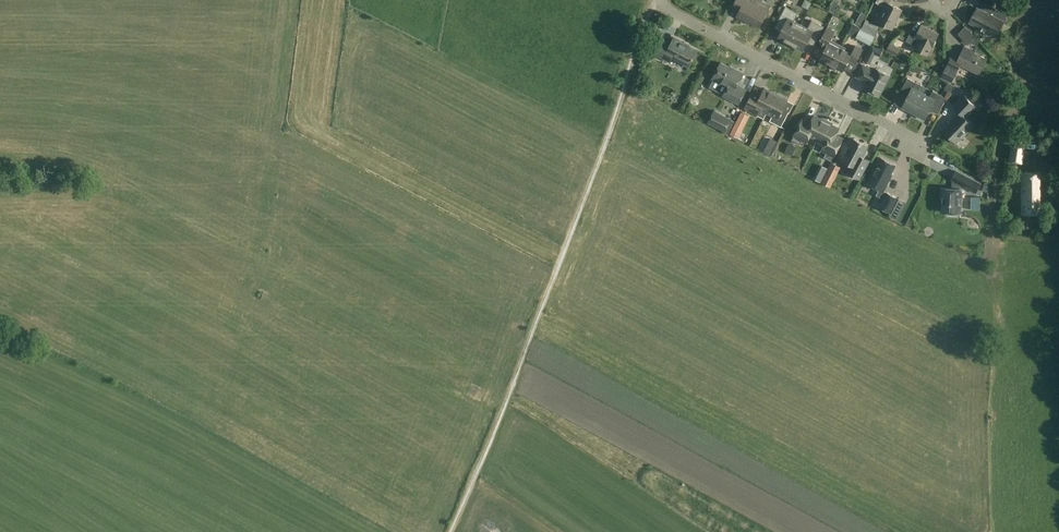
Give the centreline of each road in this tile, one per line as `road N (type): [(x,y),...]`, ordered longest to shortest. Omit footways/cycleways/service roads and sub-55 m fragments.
road 1 (residential): [(933,148),(675,15),(661,0)]

